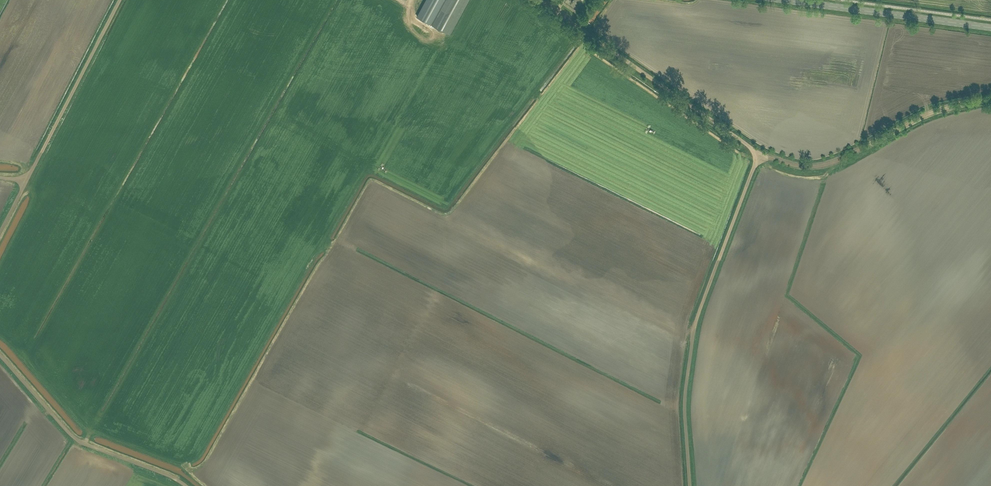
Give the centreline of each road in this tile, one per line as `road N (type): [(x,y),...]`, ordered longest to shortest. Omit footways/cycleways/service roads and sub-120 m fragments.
road 1 (unclassified): [(690,485),(684,405),(696,322),(758,153)]
road 2 (unclassified): [(758,153),(539,0)]
road 3 (unclassified): [(0,234),(120,0)]
road 4 (unclassified): [(758,153),(818,167),(930,113),(990,98)]
road 5 (unclassified): [(185,485),(78,441),(0,356)]
road 6 (secondary): [(990,27),(789,0)]

